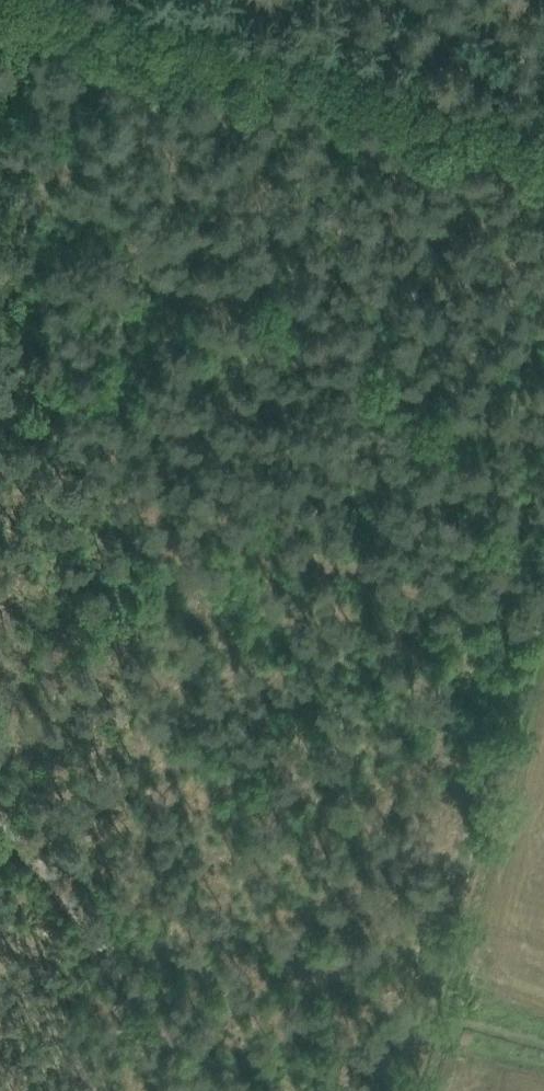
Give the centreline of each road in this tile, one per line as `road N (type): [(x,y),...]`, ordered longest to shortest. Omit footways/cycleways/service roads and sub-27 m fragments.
road 1 (track): [(543,617),(0,465)]
road 2 (track): [(0,819),(220,1090)]

